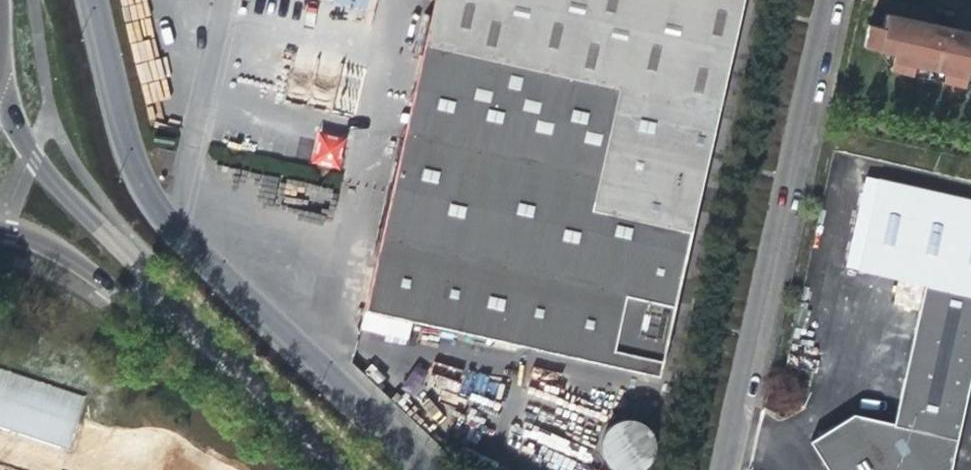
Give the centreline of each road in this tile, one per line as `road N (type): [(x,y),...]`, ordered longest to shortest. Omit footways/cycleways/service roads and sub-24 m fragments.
road 1 (residential): [(425,469),(168,224),(115,131),(83,0)]
road 2 (residential): [(716,469),(815,0)]
road 3 (residential): [(198,346),(26,152),(0,96)]
road 4 (residential): [(0,228),(50,247),(198,346)]
road 5 (residential): [(340,469),(198,346)]

